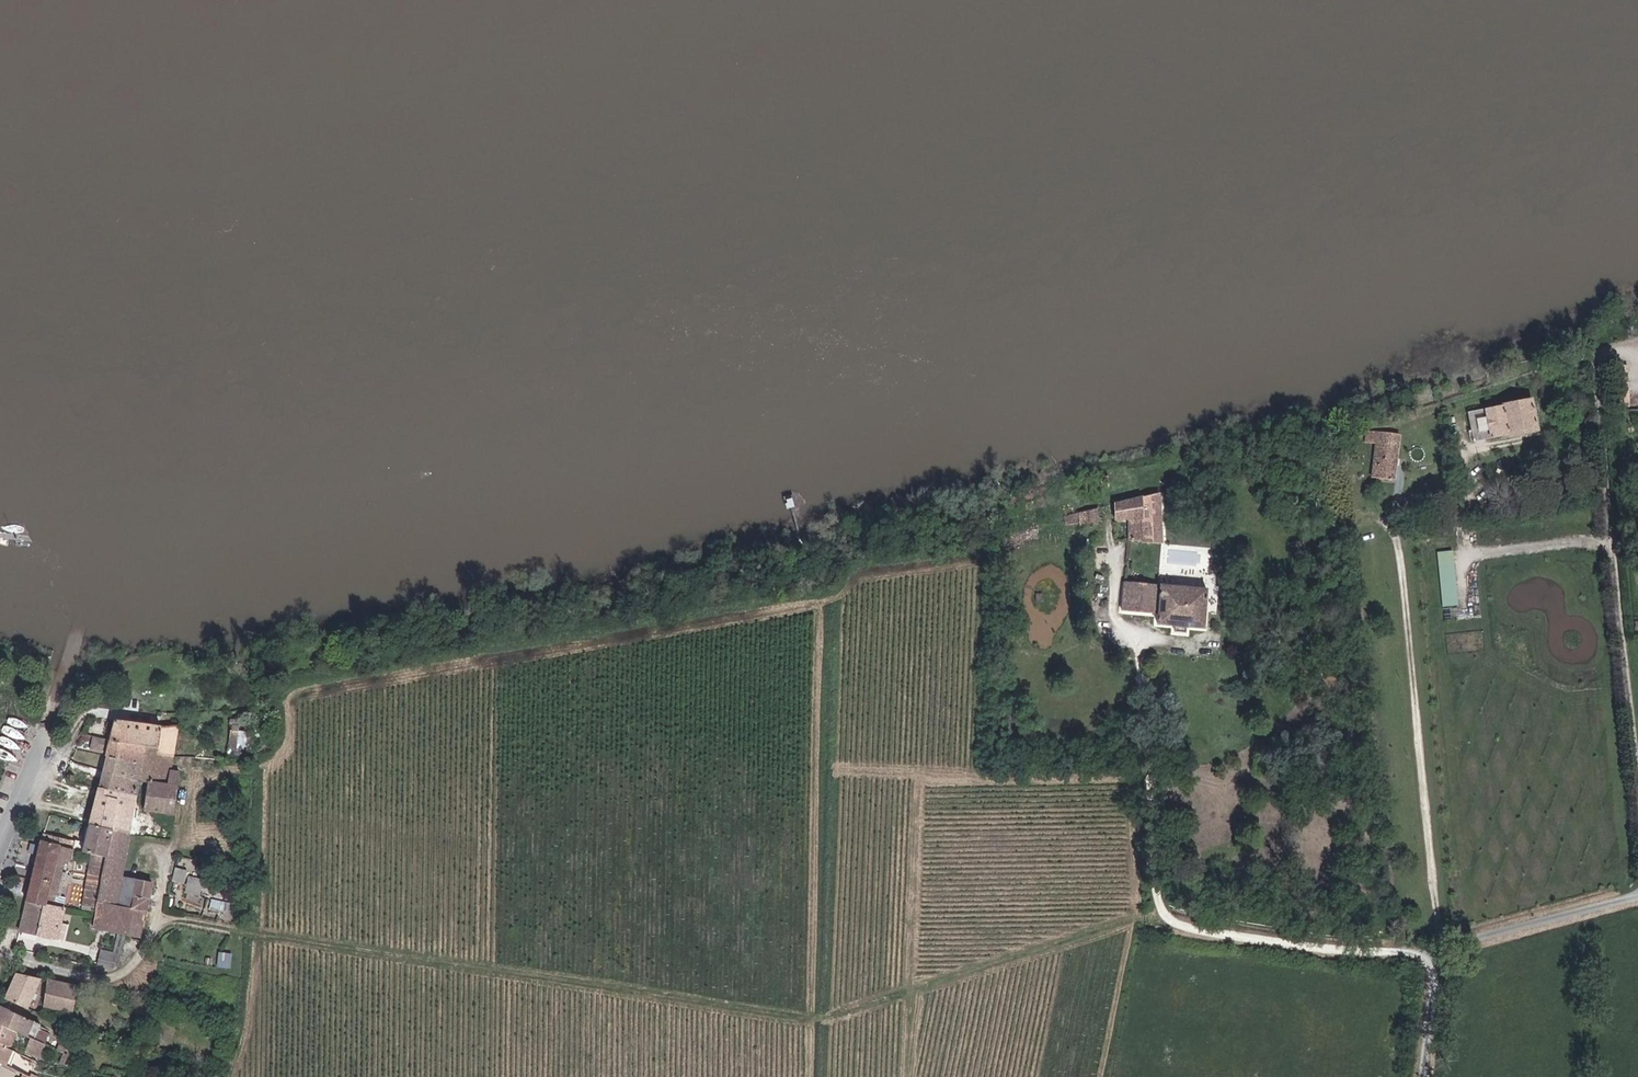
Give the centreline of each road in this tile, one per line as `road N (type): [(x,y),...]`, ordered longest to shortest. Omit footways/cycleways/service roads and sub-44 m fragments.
road 1 (track): [(1166,911),(822,1020),(157,918)]
road 2 (residential): [(1637,899),(1435,954)]
road 3 (residential): [(0,856),(47,716)]
road 4 (residential): [(1421,1076),(1435,954)]

